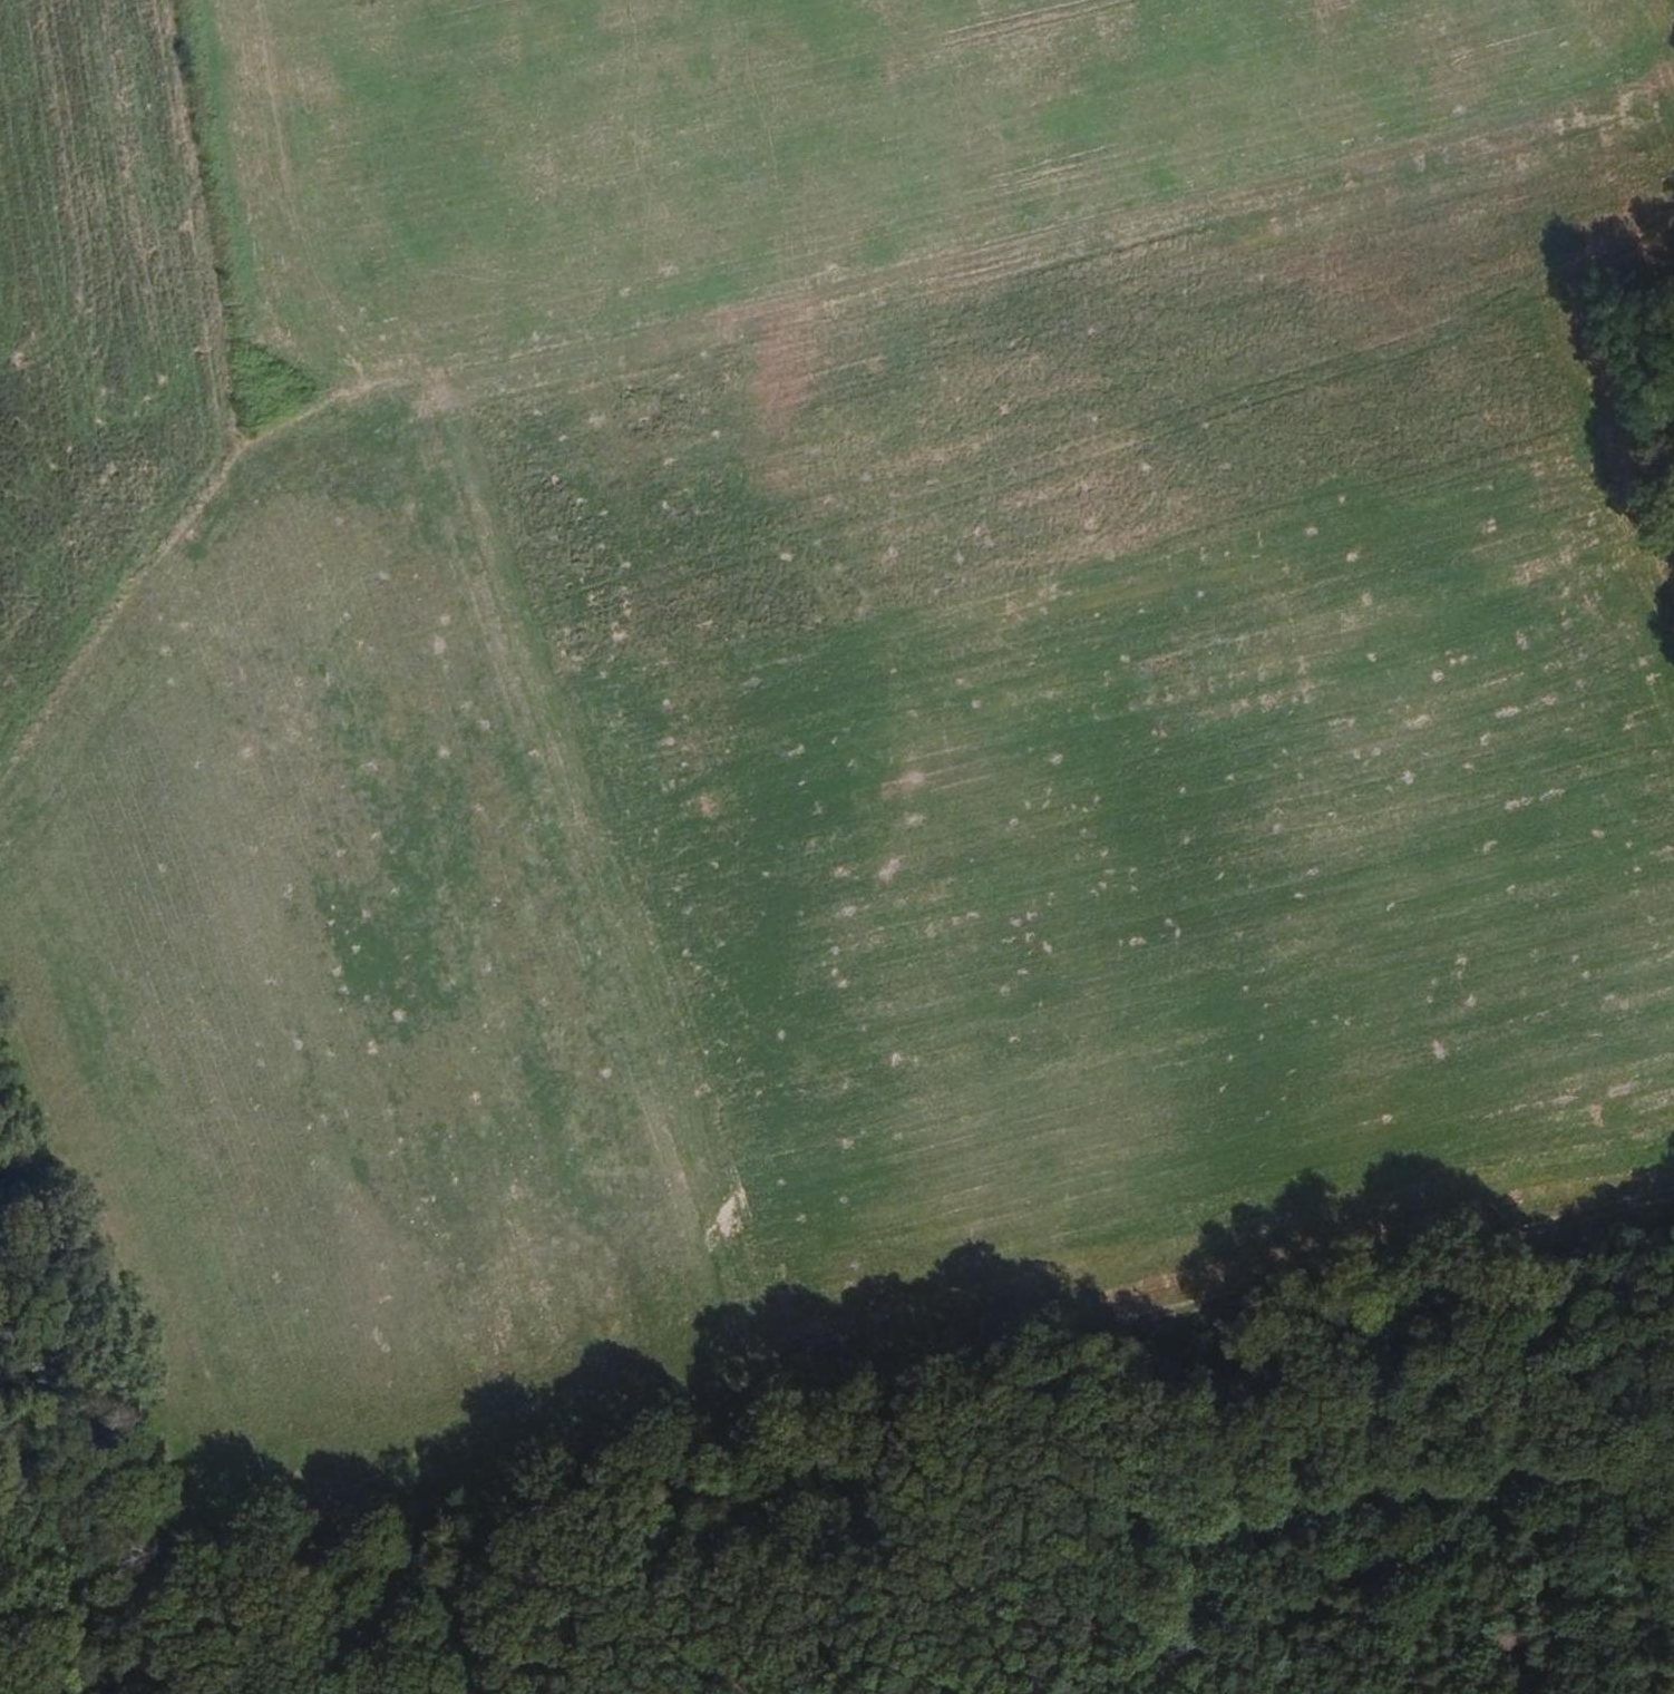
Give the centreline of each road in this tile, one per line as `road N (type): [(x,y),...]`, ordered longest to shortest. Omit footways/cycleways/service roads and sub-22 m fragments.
road 1 (track): [(0,1626),(144,1598),(731,1423),(1673,1190)]

